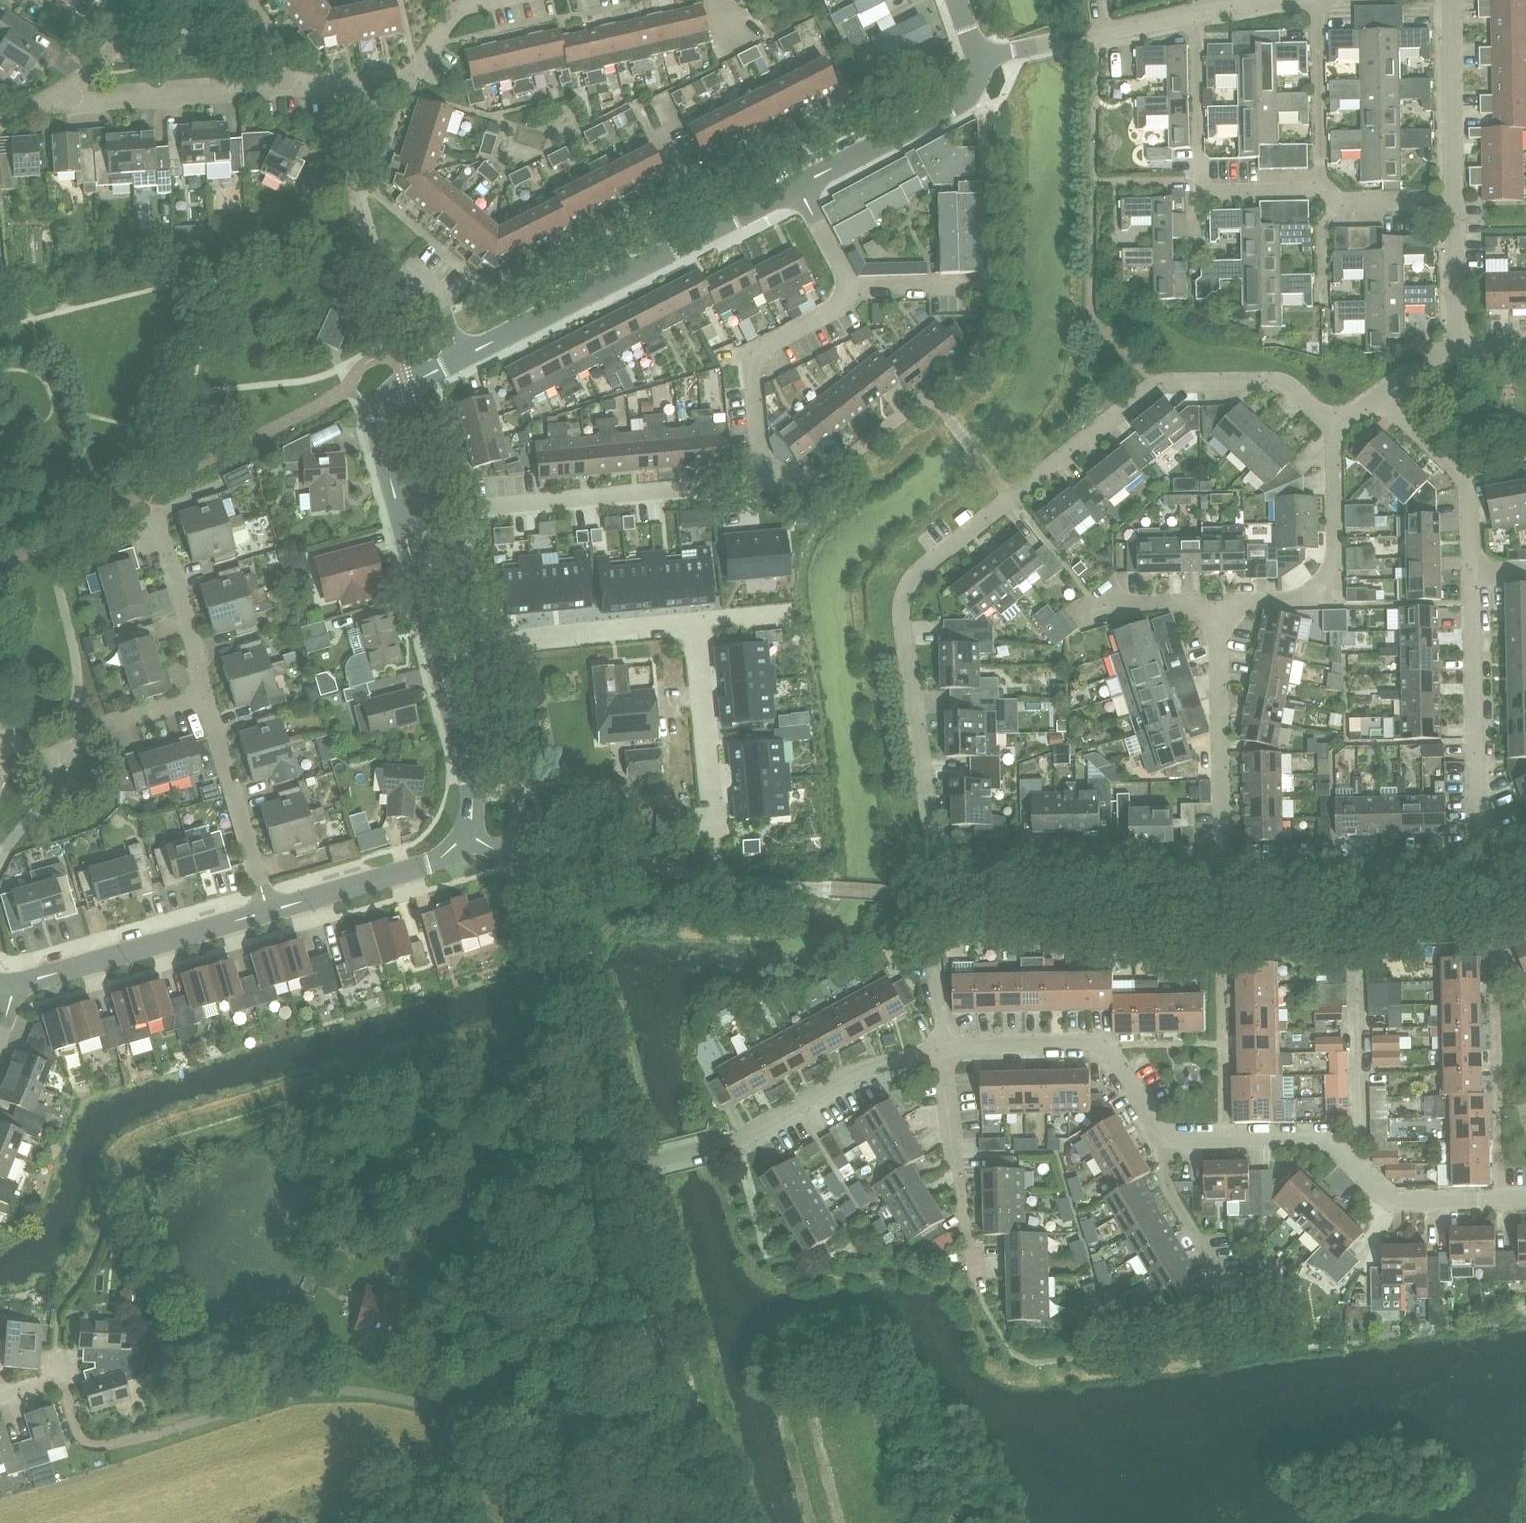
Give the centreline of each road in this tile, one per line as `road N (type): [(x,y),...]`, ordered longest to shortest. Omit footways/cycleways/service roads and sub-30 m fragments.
road 1 (residential): [(1223,869),(935,849),(901,612),(929,564),(1158,384),(1281,382),(1336,427)]
road 2 (residential): [(402,520),(379,436),(378,416),(394,393),(797,185)]
road 3 (residential): [(612,1169),(532,879),(512,857),(464,834)]
road 4 (residential): [(705,1522),(612,1169)]
road 5 (residential): [(402,520),(760,479)]
road 6 (residential): [(1217,607),(1332,606),(1336,427)]
road 7 (residential): [(1481,852),(1471,569)]
road 8 (residential): [(1171,1140),(1097,1044),(946,1049)]
road 9 (residential): [(16,984),(269,913)]
road 10 (residential): [(1223,869),(1217,607)]
road 11 (residential): [(439,663),(534,641),(697,621)]
road 12 (residential): [(1481,852),(1458,865),(1223,869)]
road 13 (residential): [(760,479),(749,357),(856,295),(853,289)]
road 14 (residential): [(291,88),(408,82),(463,8),(499,0)]
road 15 (residential): [(971,1280),(946,1049)]
road 16 (residential): [(797,185),(960,101),(975,84),(976,59)]
road 17 (residential): [(946,1049),(841,1077),(740,1139)]
road 18 (residential): [(65,94),(109,100),(291,88)]
road 19 (residential): [(976,59),(1194,13)]
road 20 (residential): [(269,913),(209,699)]
road 21 (residential): [(1471,569),(1468,473),(1379,395)]
road 22 (residential): [(697,621),(718,834)]
road 23 (residential): [(269,913),(428,866),(464,834)]
road 24 (residential): [(1357,963),(1361,1173)]
road 25 (residential): [(1361,1173),(1316,1139),(1171,1140)]
road 26 (residential): [(1455,195),(1450,0)]
road 27 (residential): [(209,699),(160,515)]
road 28 (residential): [(1324,184),(1318,0)]
road 29 (residential): [(1171,1140),(1165,1163),(1175,1199),(1239,1301)]
road 30 (residential): [(464,834),(472,795),(439,663)]
road 31 (residential): [(1525,1199),(1392,1200),(1361,1173)]
road 32 (residential): [(1194,13),(1197,184)]
road 33 (residential): [(1460,353),(1455,195)]
road 34 (residential): [(439,663),(402,520)]
road 35 (residential): [(612,1169),(740,1139)]
road 36 (residential): [(946,1049),(929,919)]
road 37 (residential): [(1324,184),(1197,184)]
road 38 (residential): [(65,94),(111,52),(147,0)]
road 39 (residential): [(853,289),(977,285)]
road 40 (residential): [(1095,602),(1217,607)]

